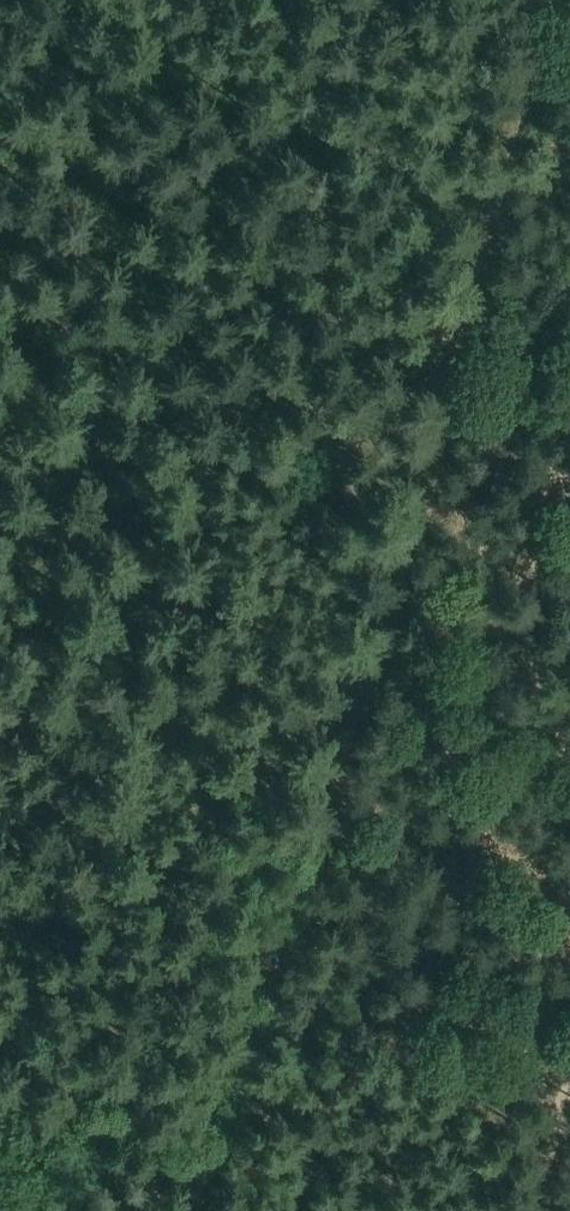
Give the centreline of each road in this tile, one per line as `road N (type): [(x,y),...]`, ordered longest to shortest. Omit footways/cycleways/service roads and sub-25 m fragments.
road 1 (track): [(425,483),(315,836),(198,1150)]
road 2 (track): [(425,483),(538,0)]
road 3 (track): [(0,271),(425,483)]
road 4 (track): [(230,1073),(569,1210)]
road 5 (track): [(0,1073),(198,1150)]
road 6 (track): [(425,483),(569,584)]

